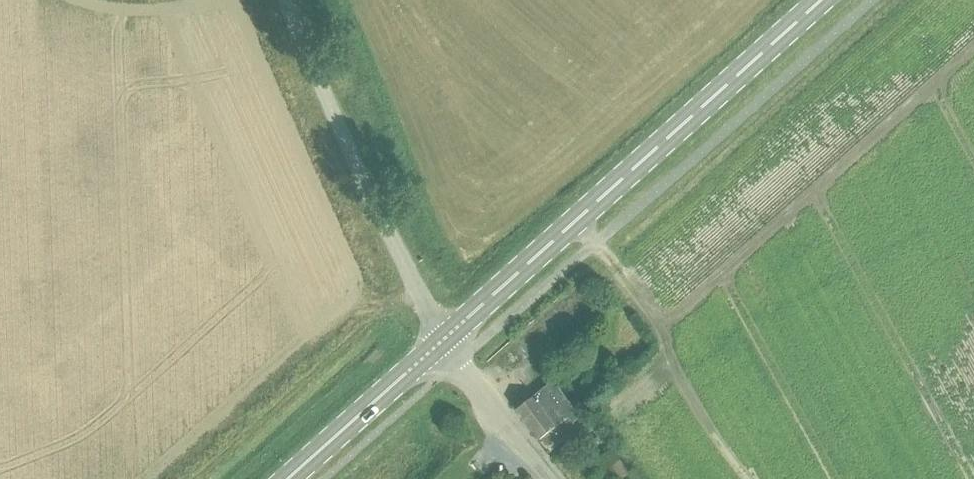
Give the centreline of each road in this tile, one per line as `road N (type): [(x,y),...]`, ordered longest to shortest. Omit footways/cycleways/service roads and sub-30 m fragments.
road 1 (primary): [(441,339),(822,0)]
road 2 (unclassified): [(441,339),(286,0)]
road 3 (primary): [(285,478),(441,339)]
road 4 (unclassified): [(554,478),(441,339)]

